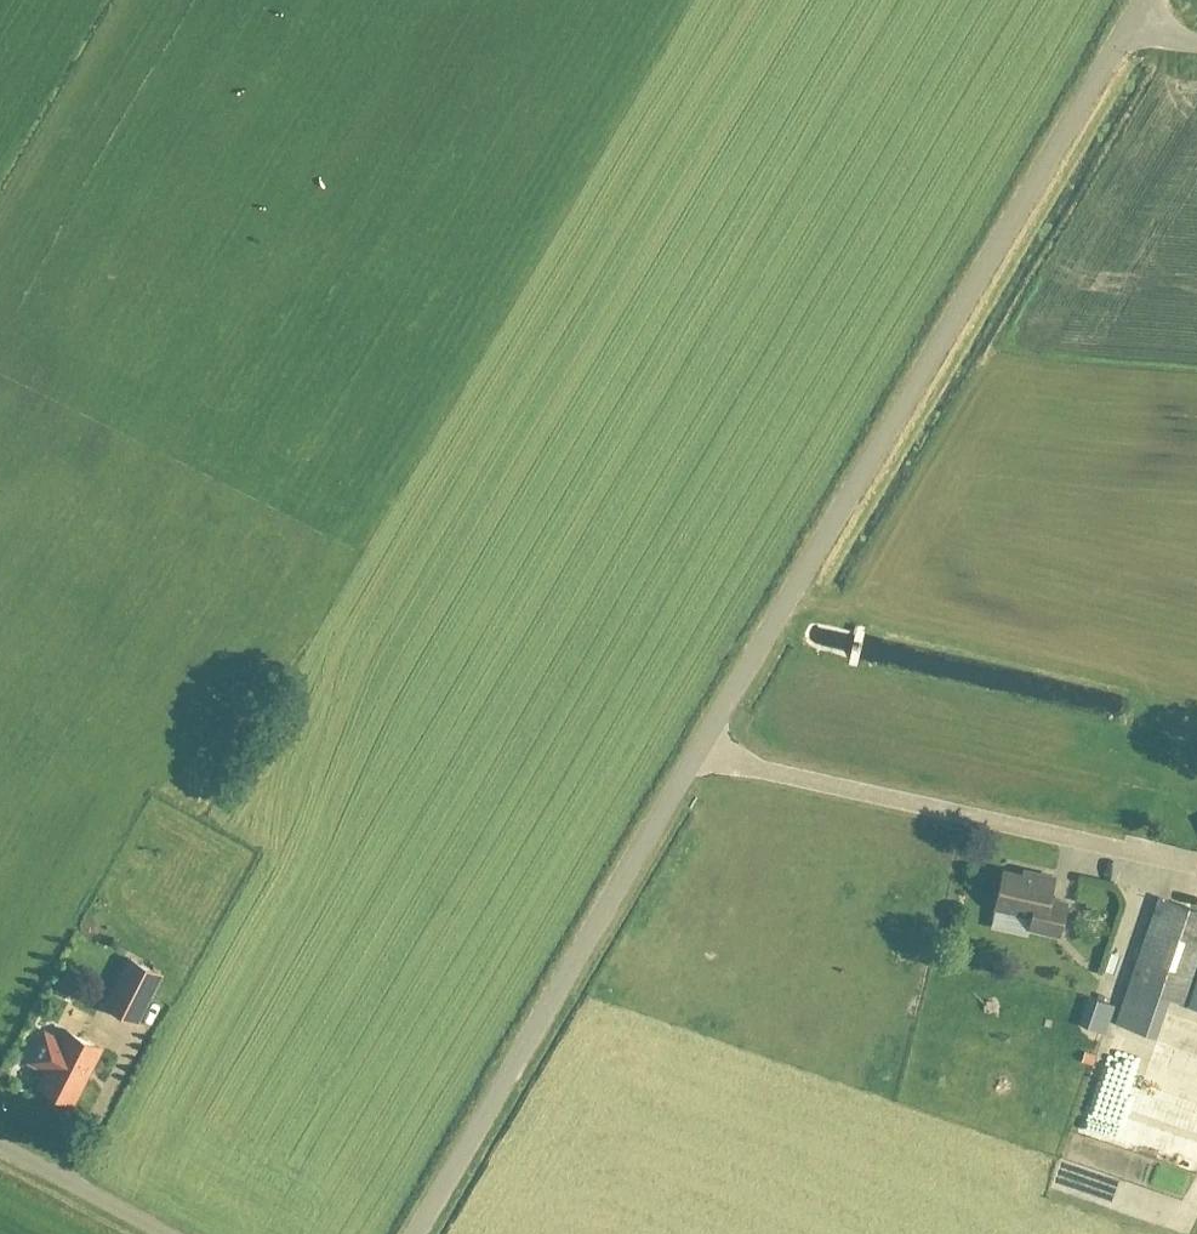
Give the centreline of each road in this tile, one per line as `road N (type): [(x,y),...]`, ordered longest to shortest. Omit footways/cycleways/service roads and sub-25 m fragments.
road 1 (unclassified): [(417,1233),(1130,19)]
road 2 (unclassified): [(156,1233),(0,1151)]

